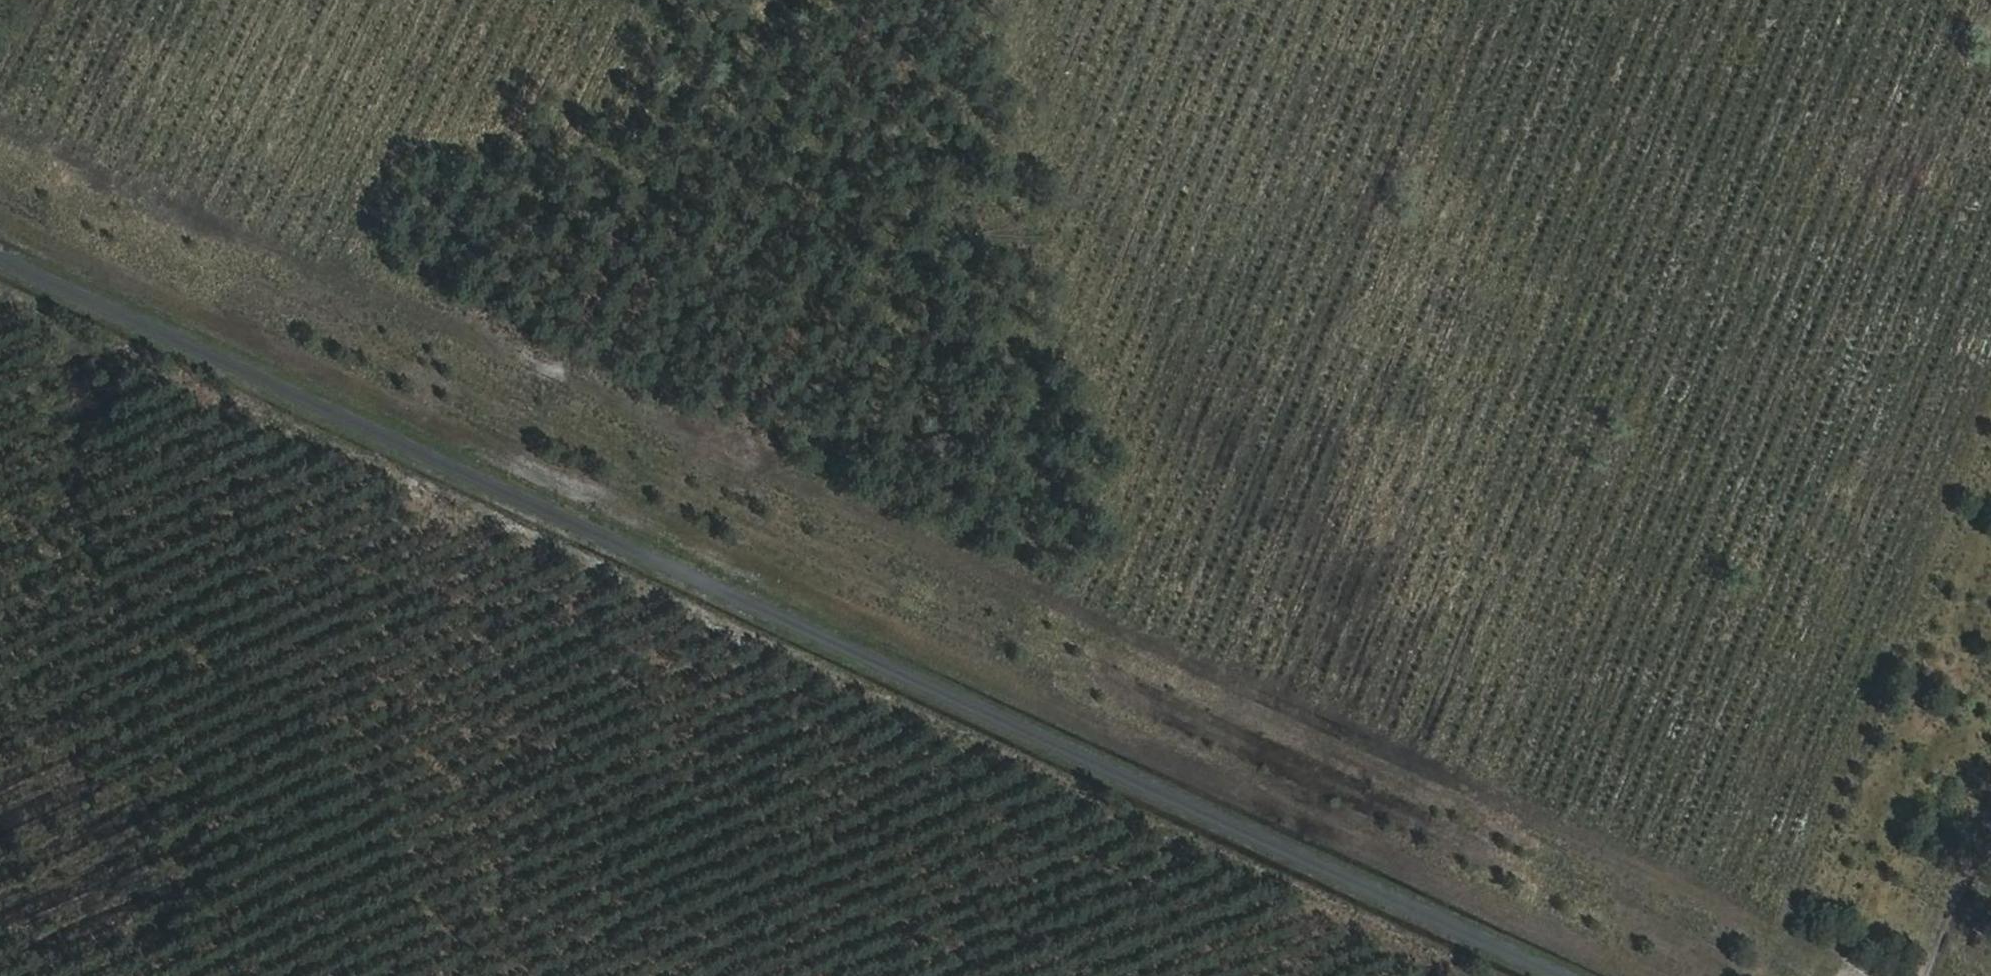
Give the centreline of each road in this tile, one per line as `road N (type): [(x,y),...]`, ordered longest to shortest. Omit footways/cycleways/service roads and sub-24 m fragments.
road 1 (unclassified): [(1575,975),(0,253)]
road 2 (track): [(1920,975),(1990,802)]

